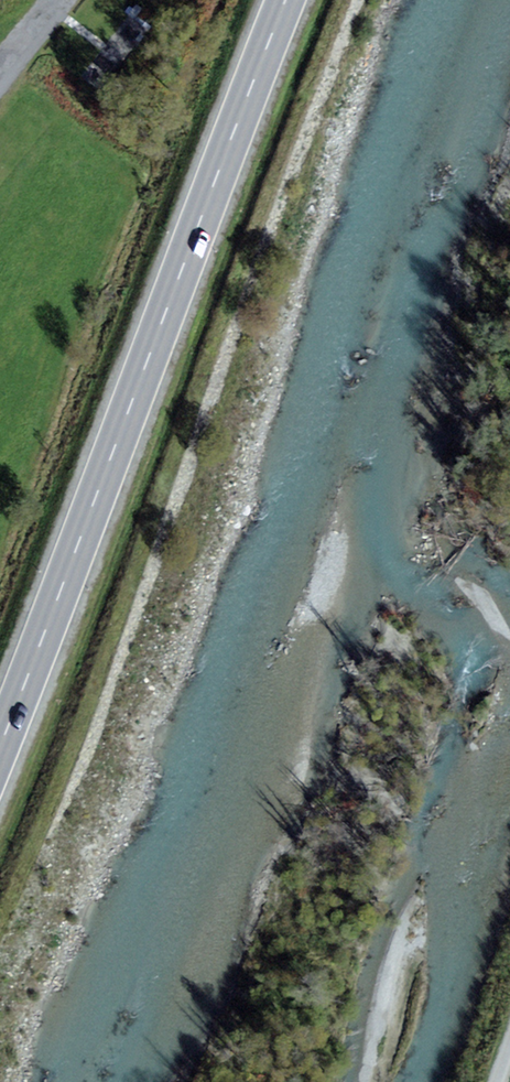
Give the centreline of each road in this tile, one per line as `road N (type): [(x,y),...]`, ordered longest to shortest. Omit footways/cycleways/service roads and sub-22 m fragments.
road 1 (primary): [(284,0),(0,744)]

